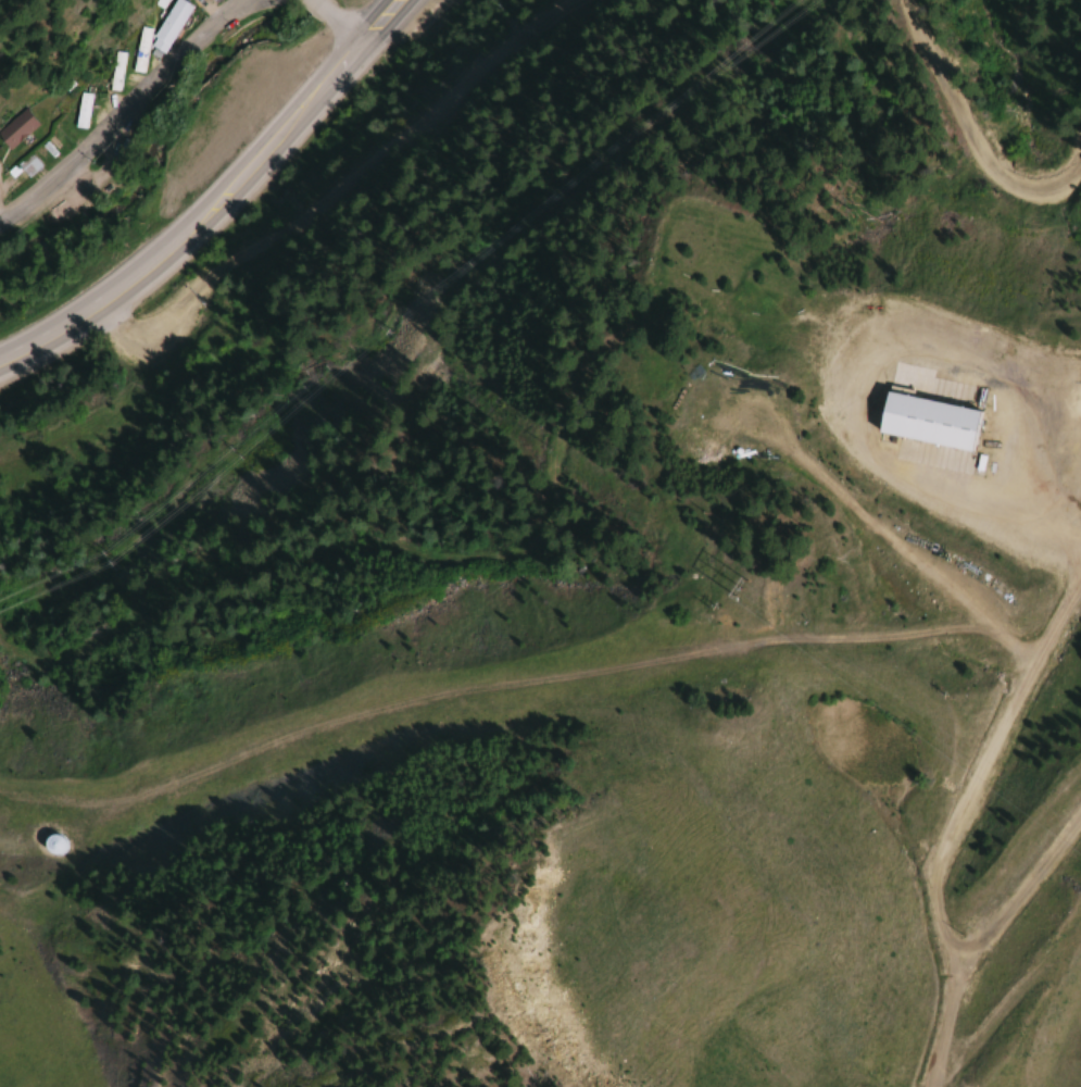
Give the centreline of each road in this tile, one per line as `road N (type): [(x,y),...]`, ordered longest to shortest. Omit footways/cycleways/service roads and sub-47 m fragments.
road 1 (primary): [(0,368),(176,253),(417,0)]
road 2 (residential): [(75,155),(180,50),(245,0)]

